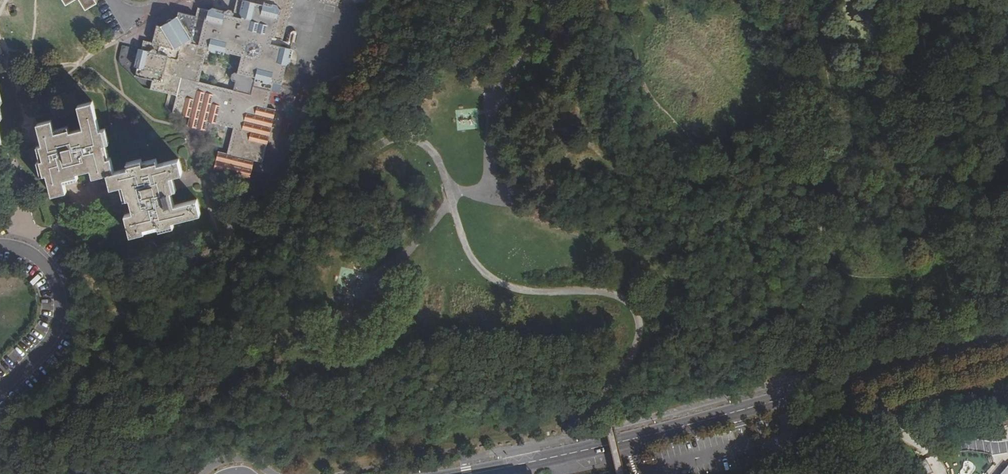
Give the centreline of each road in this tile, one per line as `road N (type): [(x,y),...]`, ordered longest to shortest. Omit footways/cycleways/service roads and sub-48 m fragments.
road 1 (tertiary): [(471,473),(1001,339)]
road 2 (unclassified): [(0,245),(40,257),(61,299),(54,333),(0,389)]

